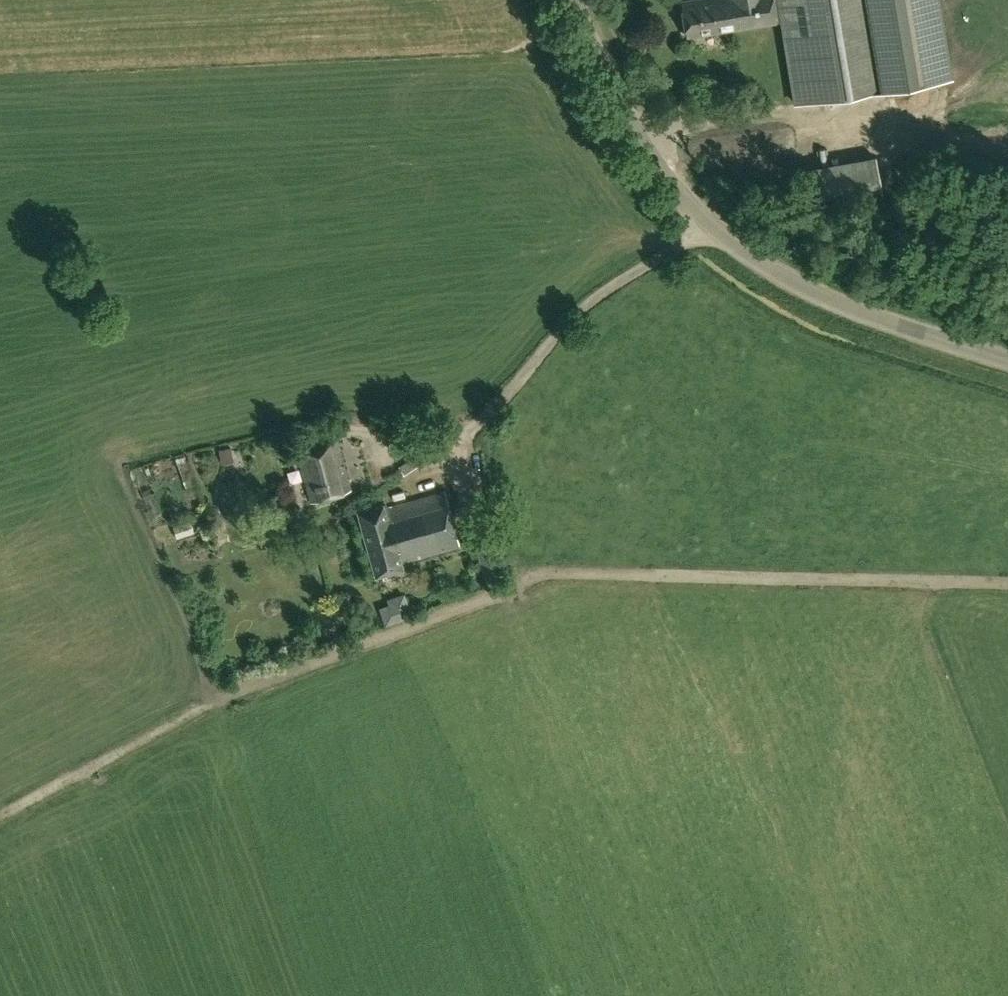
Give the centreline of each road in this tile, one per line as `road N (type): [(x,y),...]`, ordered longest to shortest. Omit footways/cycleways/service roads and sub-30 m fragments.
road 1 (unclassified): [(1007,362),(795,281),(712,226),(630,126),(564,0)]

